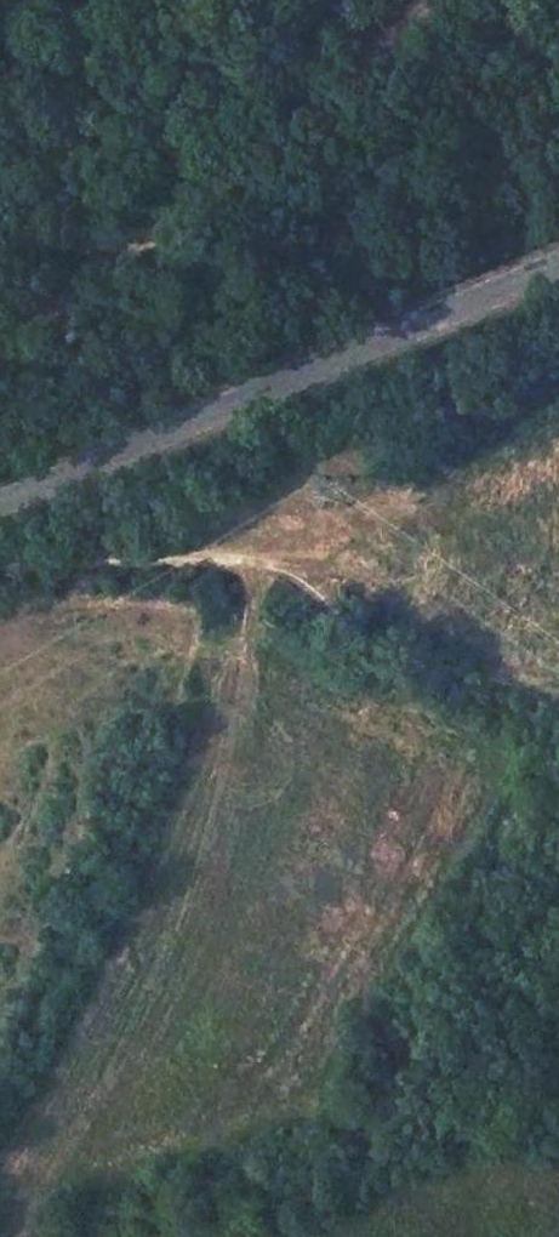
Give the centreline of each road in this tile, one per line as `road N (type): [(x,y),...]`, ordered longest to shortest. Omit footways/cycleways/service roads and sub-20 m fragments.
road 1 (track): [(246,562),(247,609),(192,796),(107,989),(0,1190)]
road 2 (tertiary): [(558,267),(0,506)]
road 3 (track): [(0,559),(246,562),(321,578),(555,676),(558,700)]
road 4 (track): [(442,0),(0,328)]

